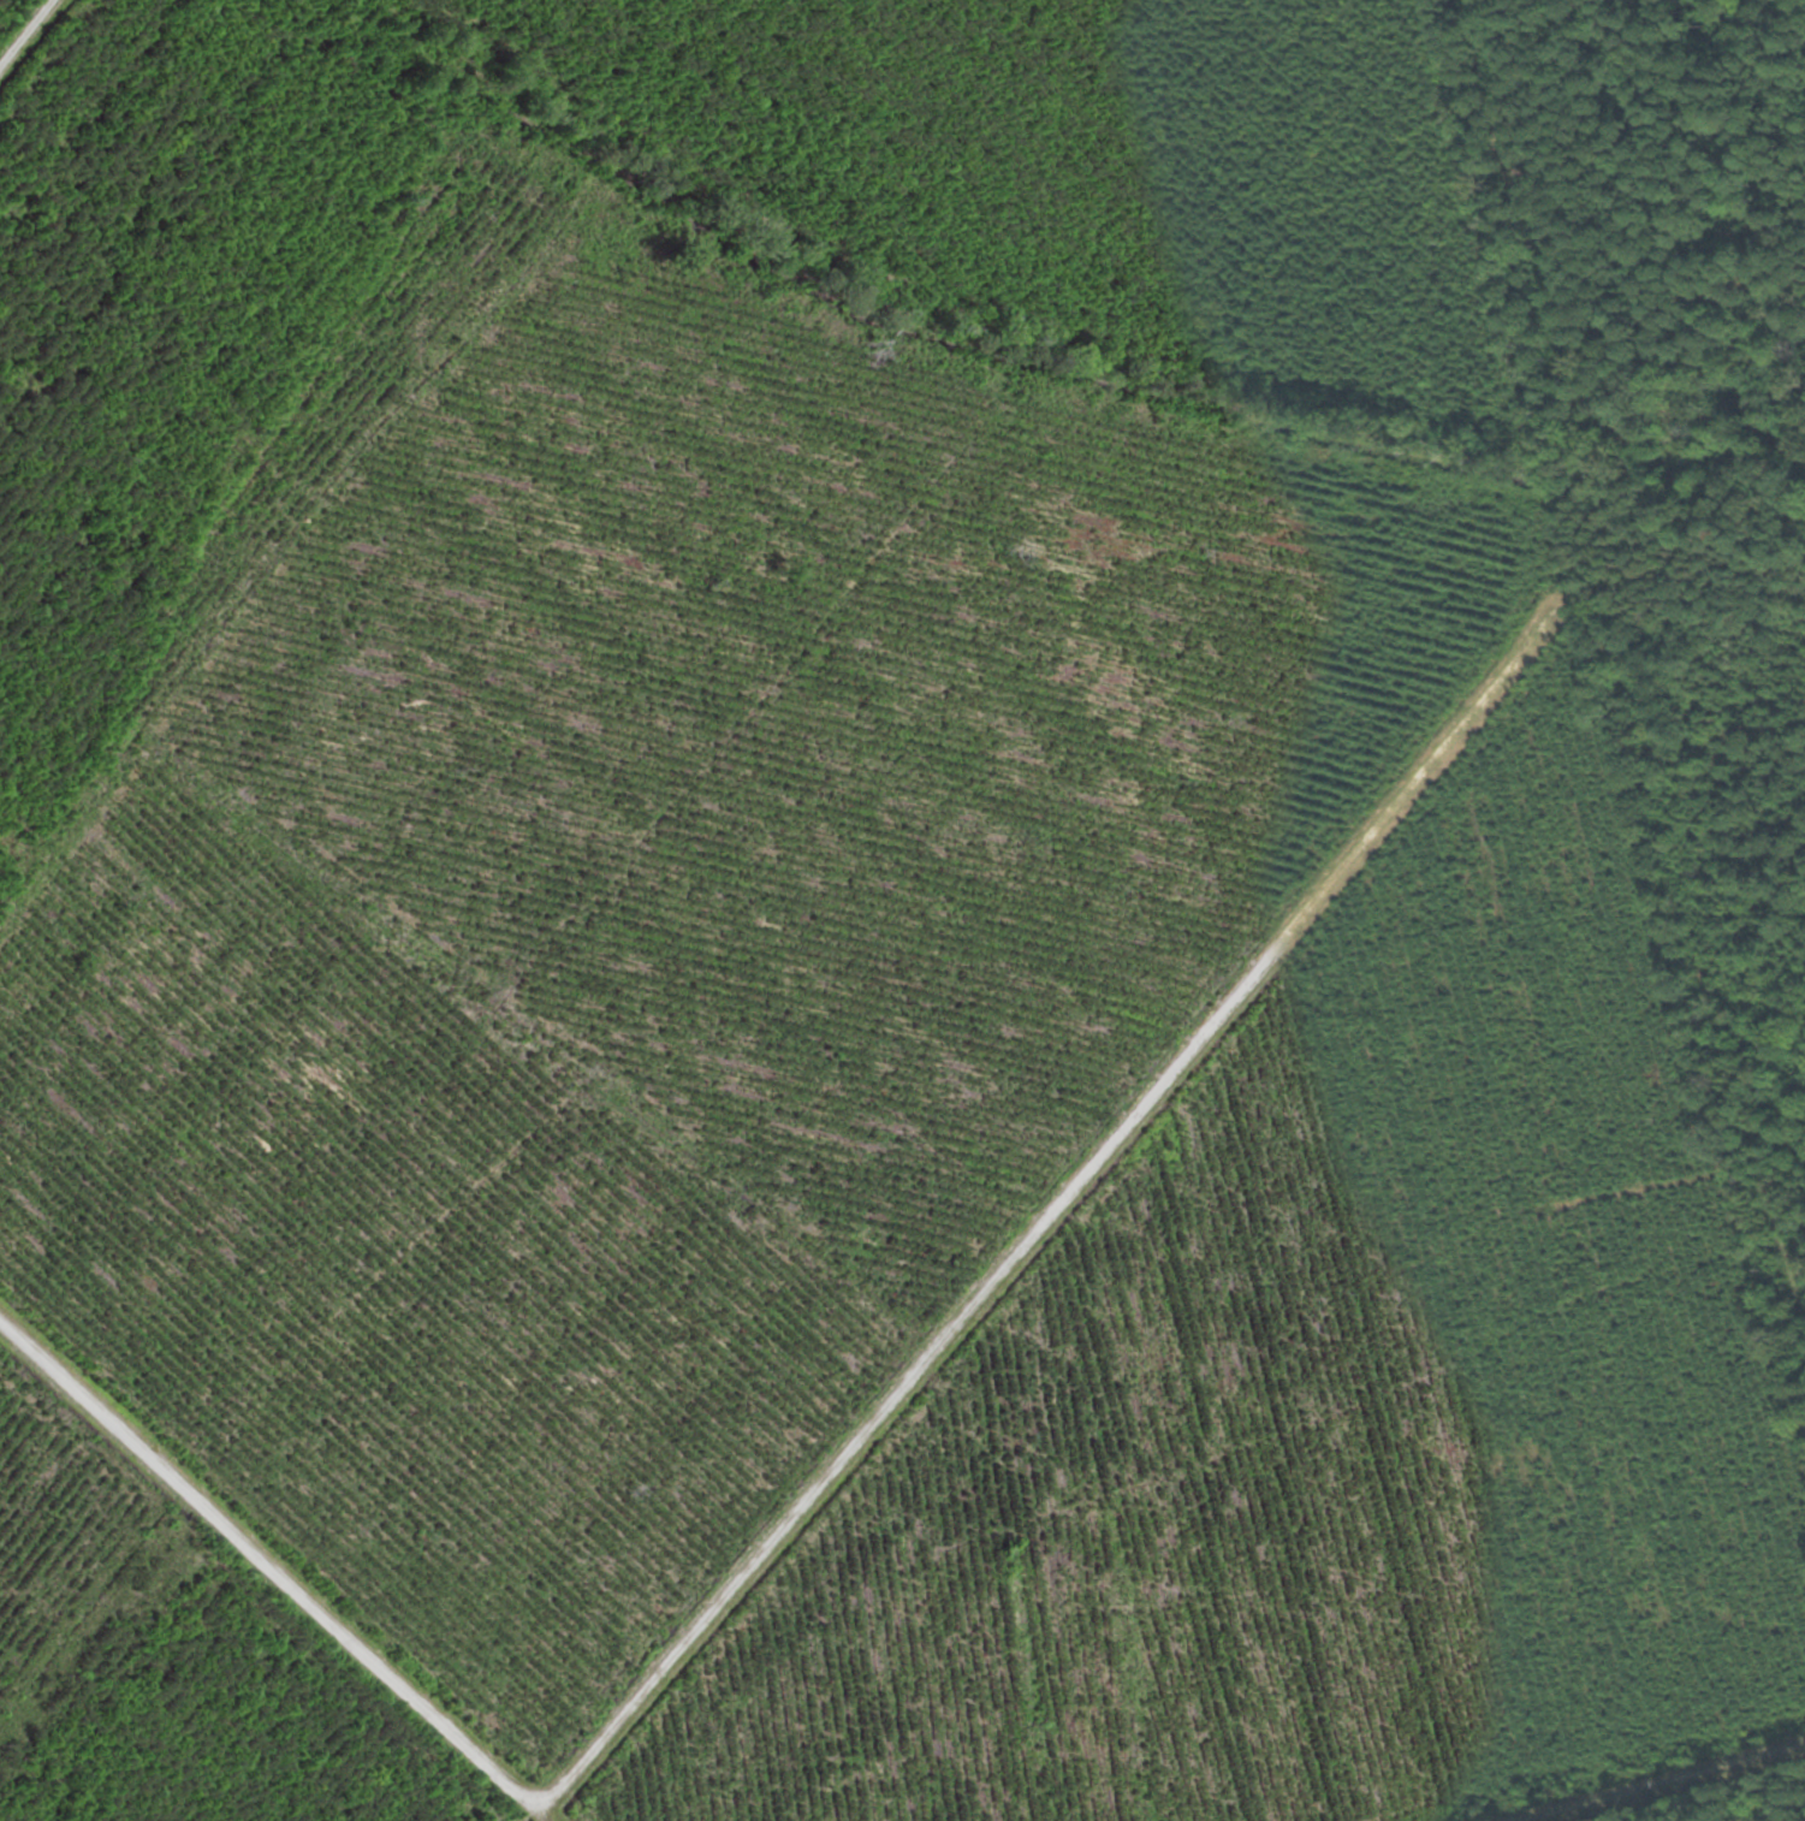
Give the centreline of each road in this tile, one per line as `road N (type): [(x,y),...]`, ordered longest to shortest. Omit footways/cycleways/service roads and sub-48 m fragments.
road 1 (residential): [(0,1361),(506,1820)]

